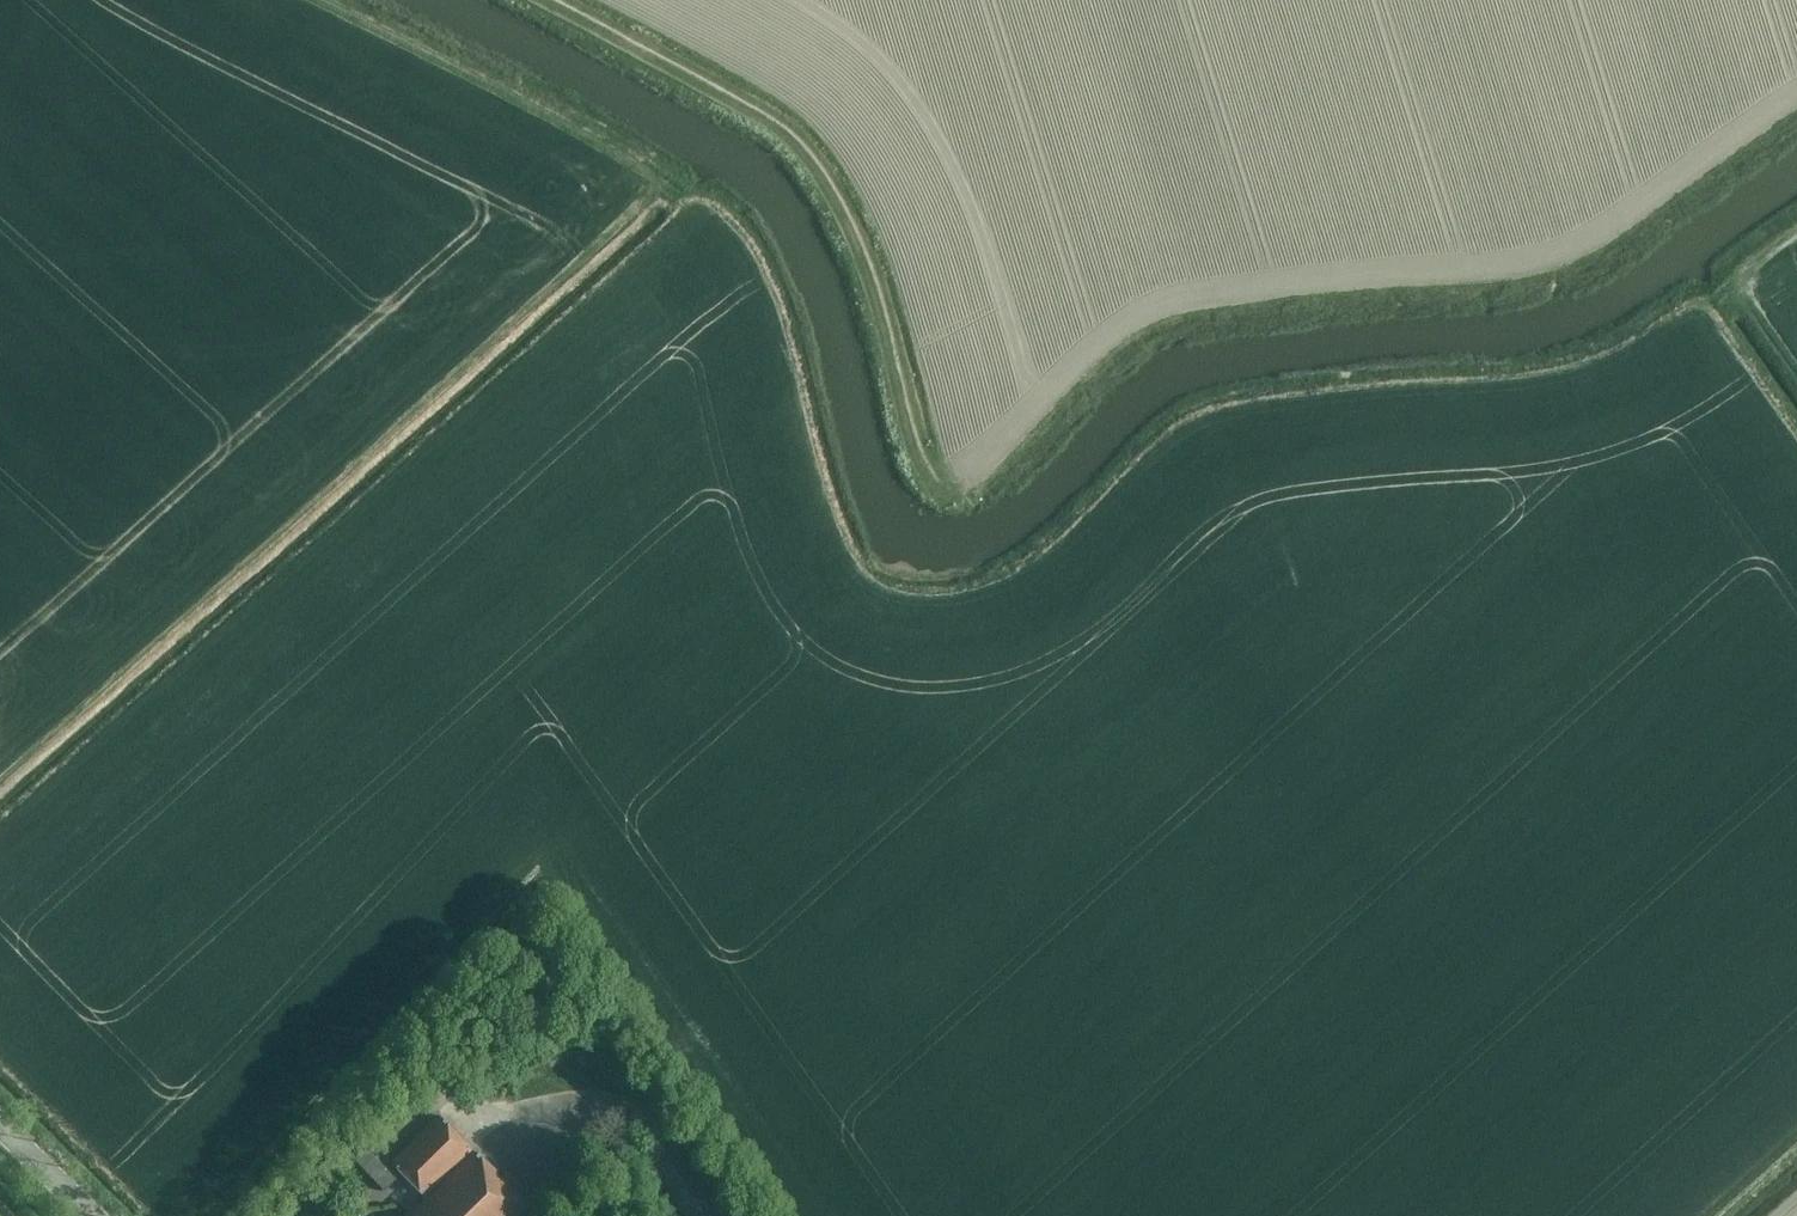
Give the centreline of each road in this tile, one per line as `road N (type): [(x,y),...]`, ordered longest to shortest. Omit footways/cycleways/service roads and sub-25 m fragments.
road 1 (tertiary): [(92,1215),(0,1126)]

